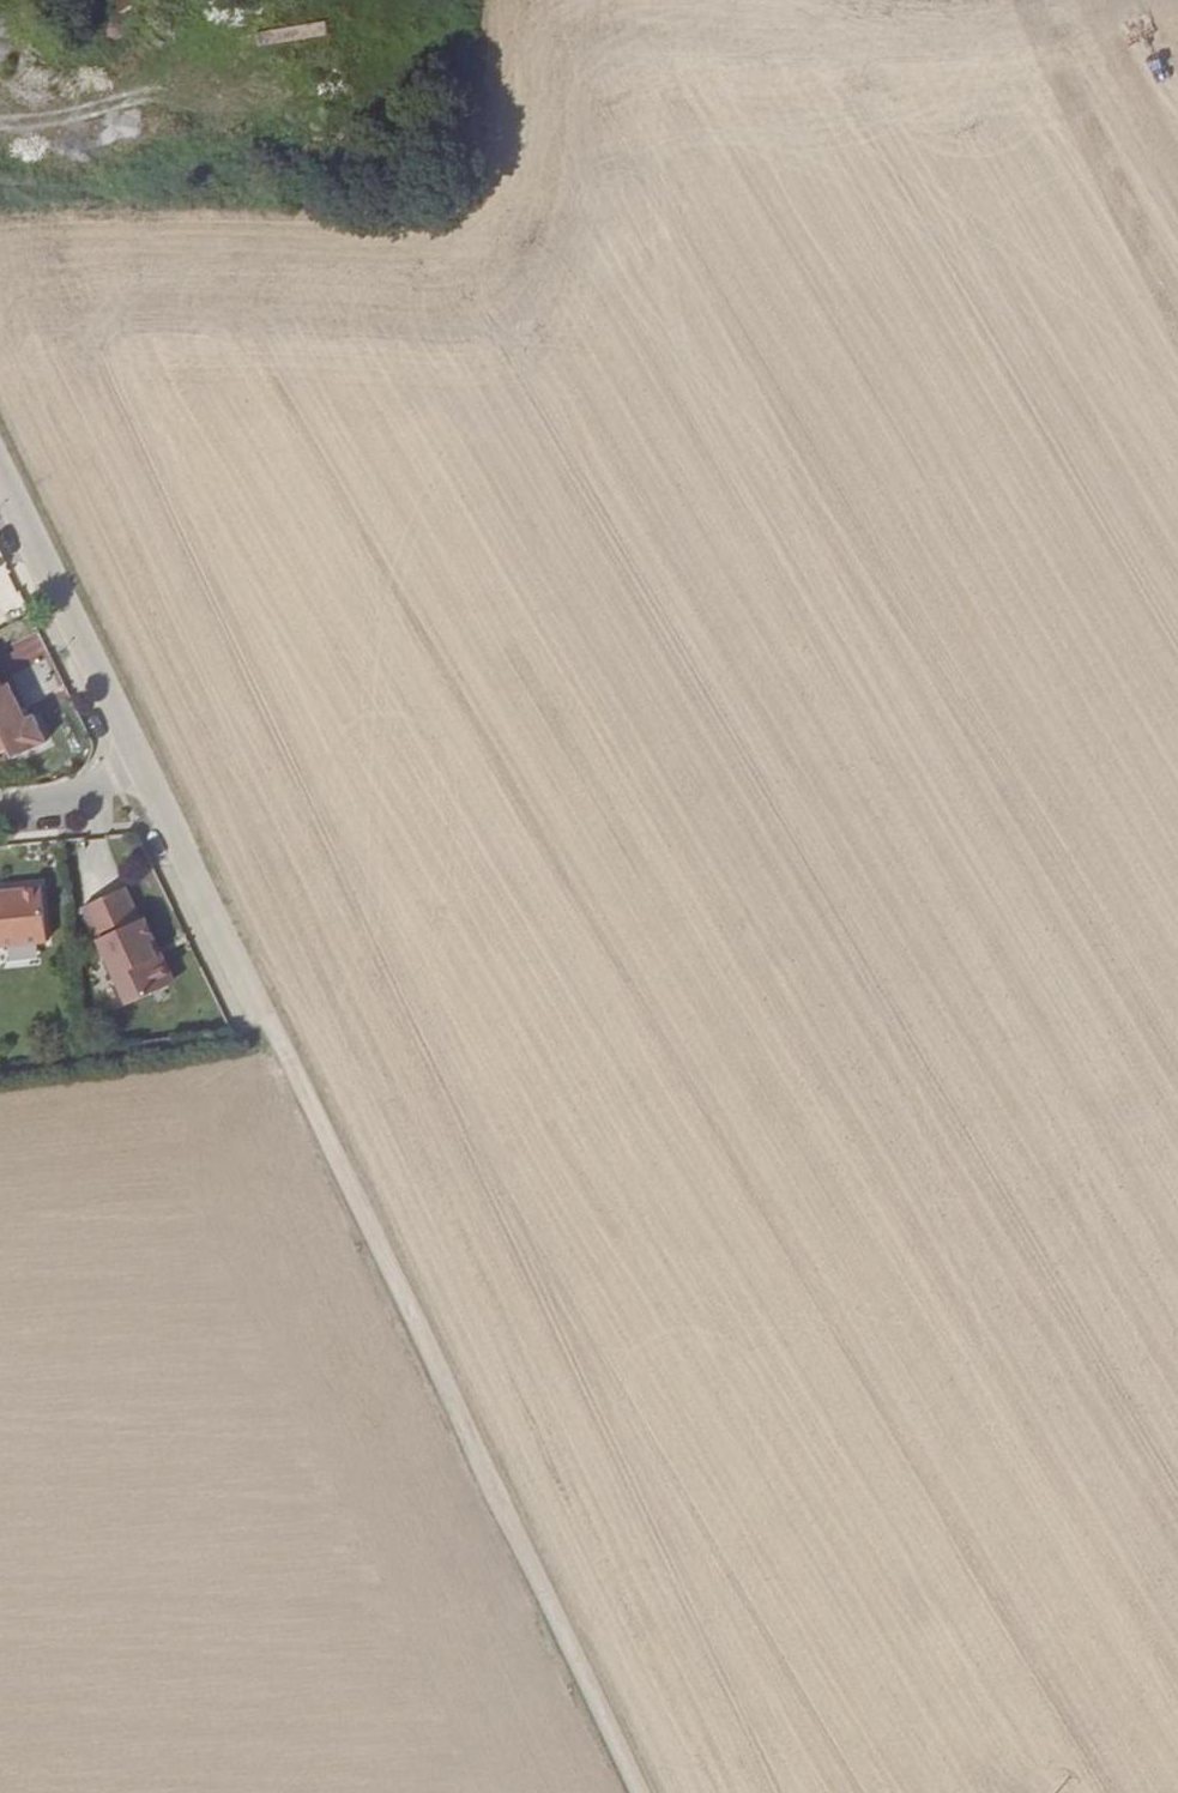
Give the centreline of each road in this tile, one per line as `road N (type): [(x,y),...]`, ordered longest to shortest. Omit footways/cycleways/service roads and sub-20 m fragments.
road 1 (track): [(639,1792),(269,1014)]
road 2 (residential): [(150,784),(0,461)]
road 3 (residential): [(269,1014),(150,784)]
road 4 (residential): [(150,784),(96,805),(0,816)]

